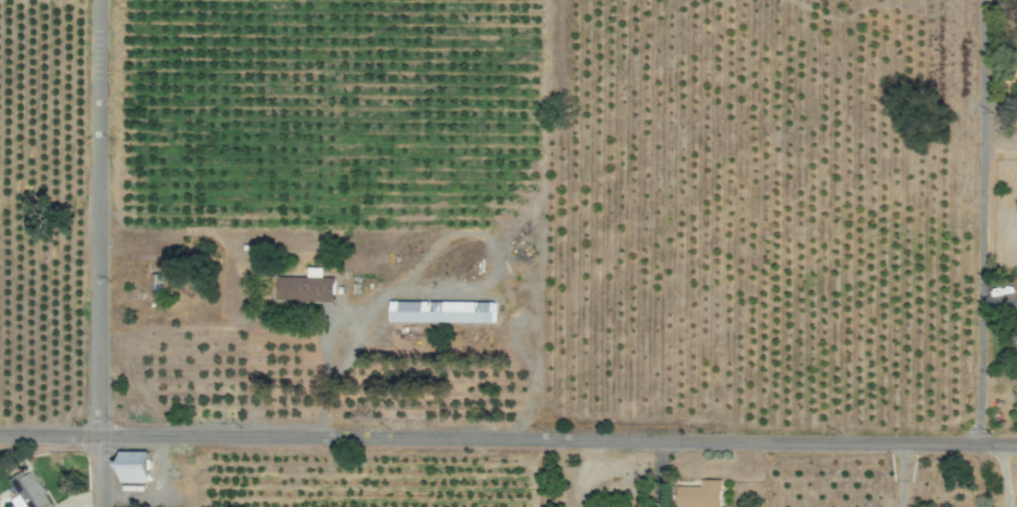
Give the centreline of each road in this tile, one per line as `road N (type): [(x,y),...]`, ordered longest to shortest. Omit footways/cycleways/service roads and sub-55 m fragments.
road 1 (residential): [(1016,442),(100,433)]
road 2 (residential): [(978,442),(983,0)]
road 3 (residential): [(100,433),(100,0)]

